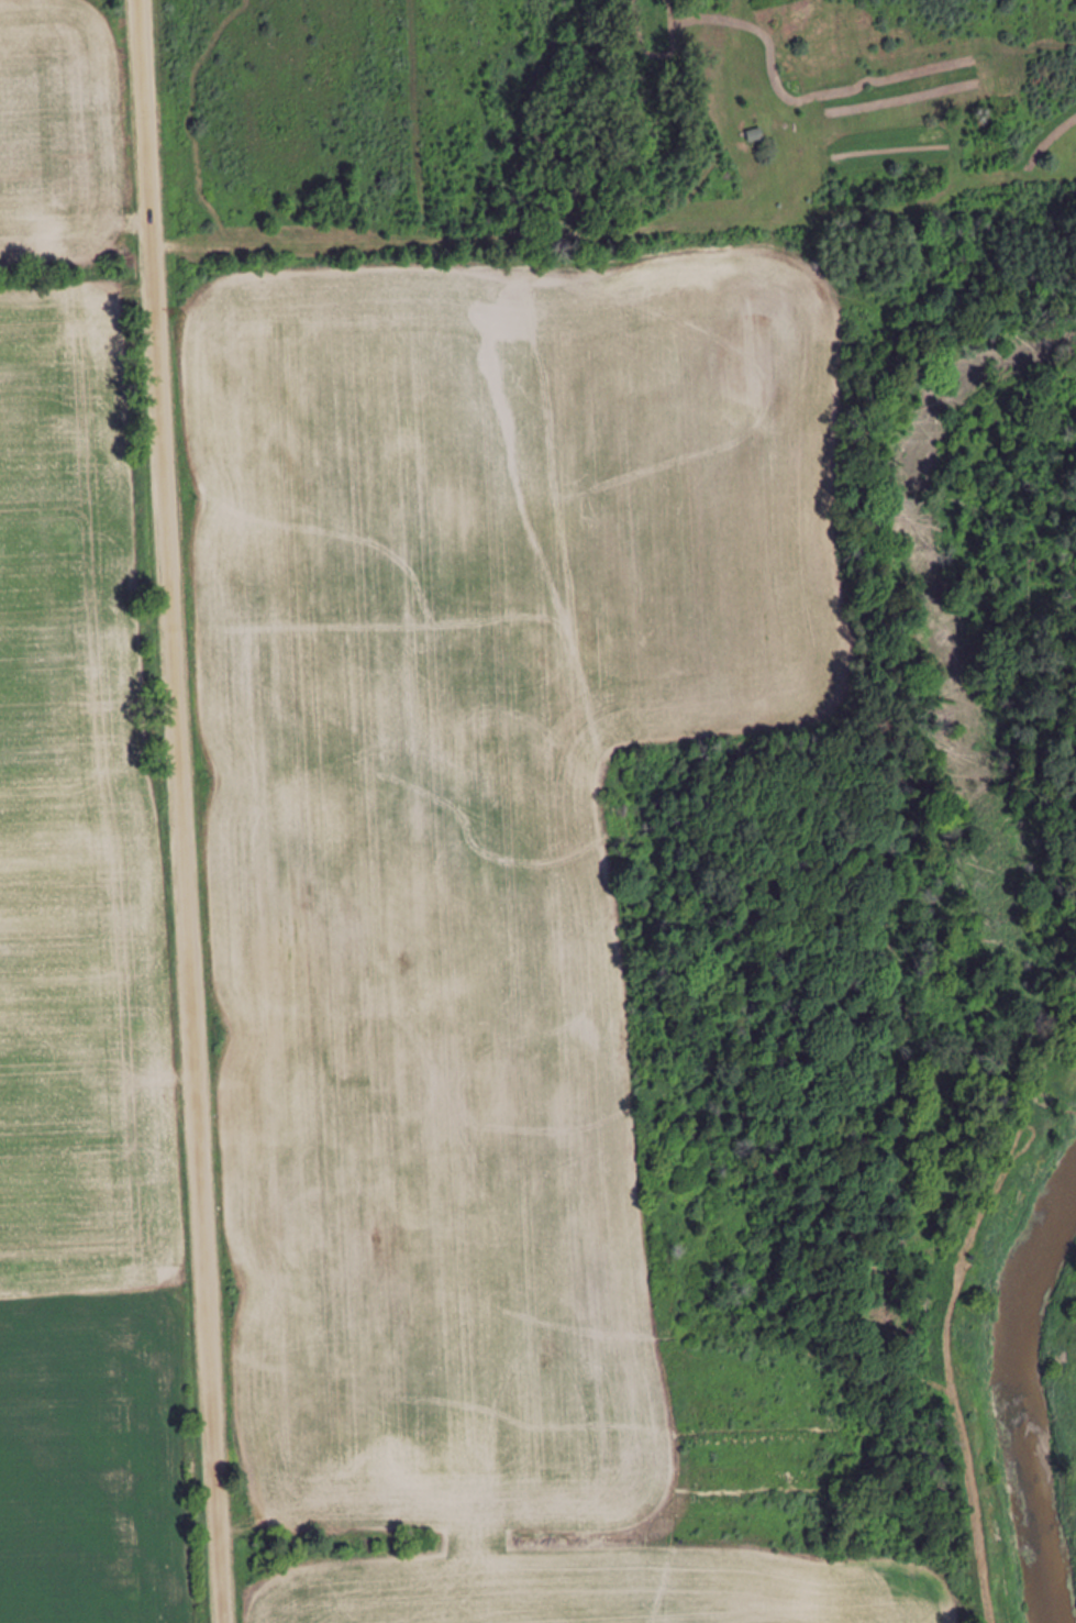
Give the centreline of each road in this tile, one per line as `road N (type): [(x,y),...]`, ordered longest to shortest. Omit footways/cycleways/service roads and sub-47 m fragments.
road 1 (residential): [(219,1622),(133,0)]

